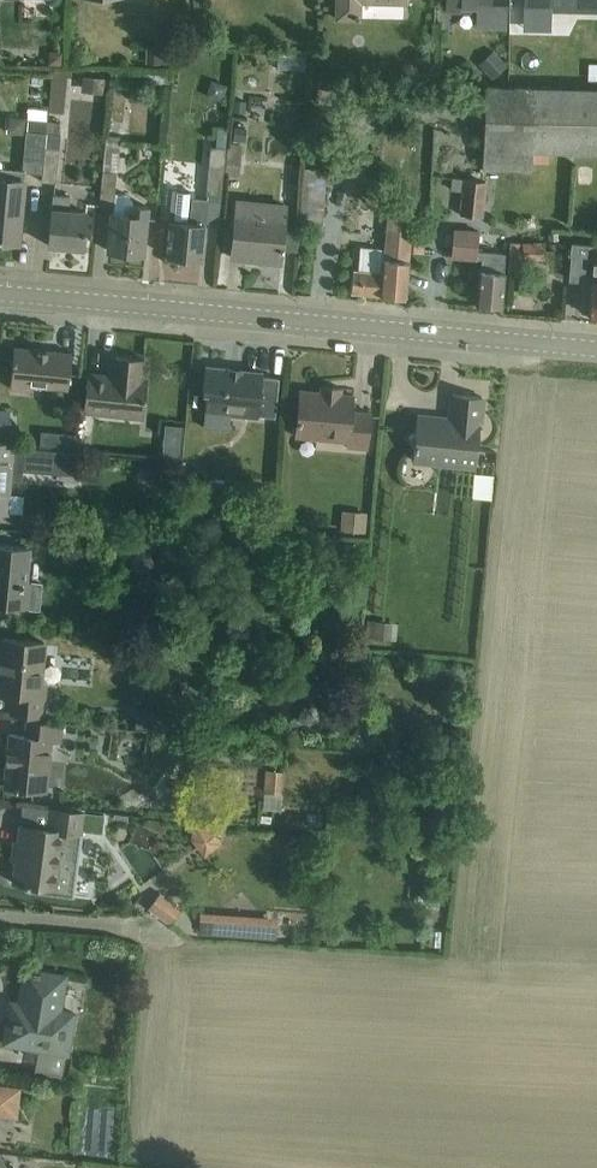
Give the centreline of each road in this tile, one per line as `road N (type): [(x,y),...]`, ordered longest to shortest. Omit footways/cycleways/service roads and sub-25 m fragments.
road 1 (residential): [(596,350),(0,291)]

